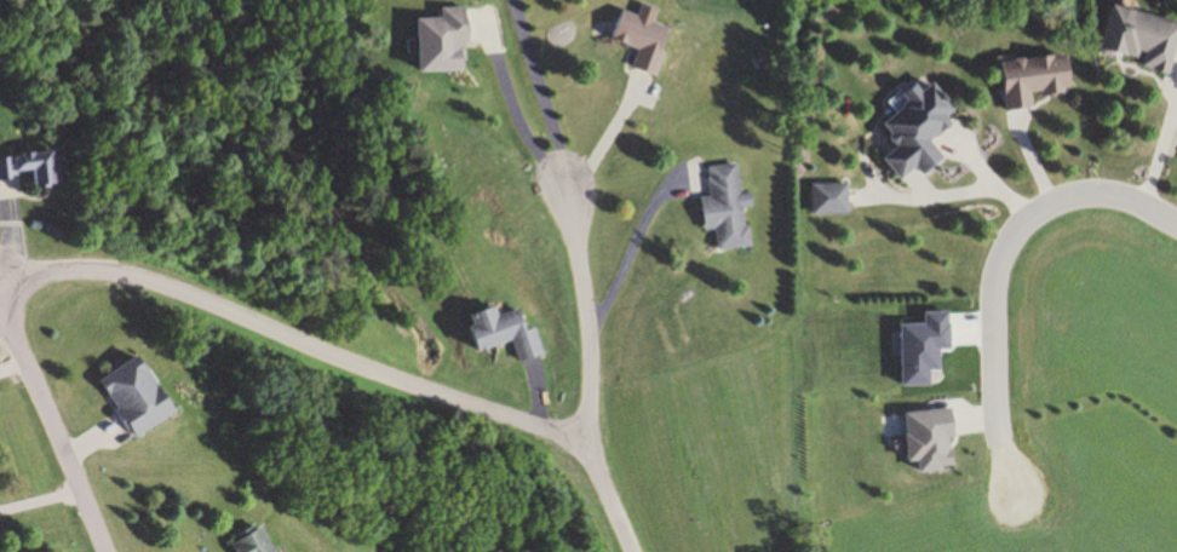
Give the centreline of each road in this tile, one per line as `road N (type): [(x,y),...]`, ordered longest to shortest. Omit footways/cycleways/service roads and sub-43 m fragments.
road 1 (residential): [(103,551),(10,320),(12,293),(34,276),(65,269),(124,274),(247,320)]
road 2 (residential): [(628,551),(603,487),(550,438),(247,320)]
road 3 (residential): [(1176,219),(1131,196),(1062,200),(1012,235),(993,311),(997,419),(1015,490)]
road 4 (residential): [(567,186),(585,326),(586,404),(573,459)]

